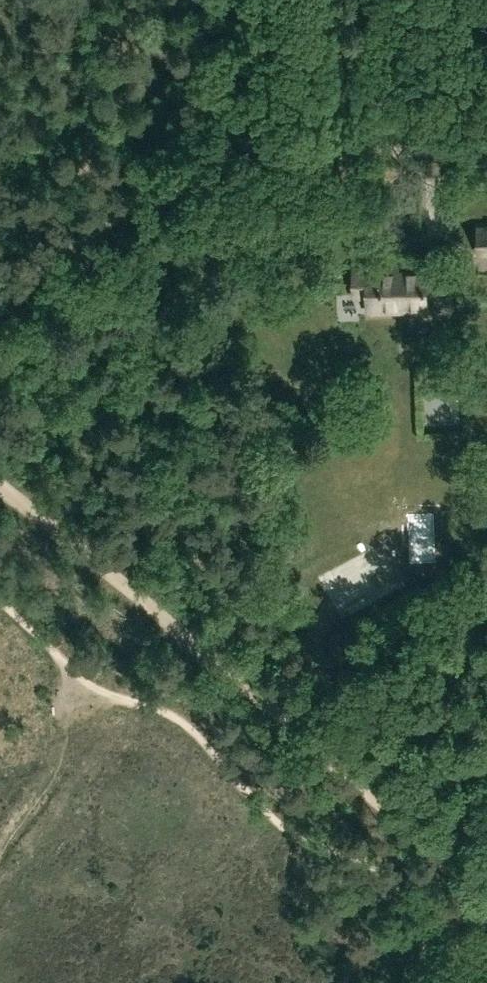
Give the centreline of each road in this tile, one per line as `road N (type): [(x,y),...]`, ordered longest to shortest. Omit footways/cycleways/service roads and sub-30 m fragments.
road 1 (track): [(0,485),(486,892)]
road 2 (track): [(0,293),(147,200),(209,174),(302,157),(486,146)]

